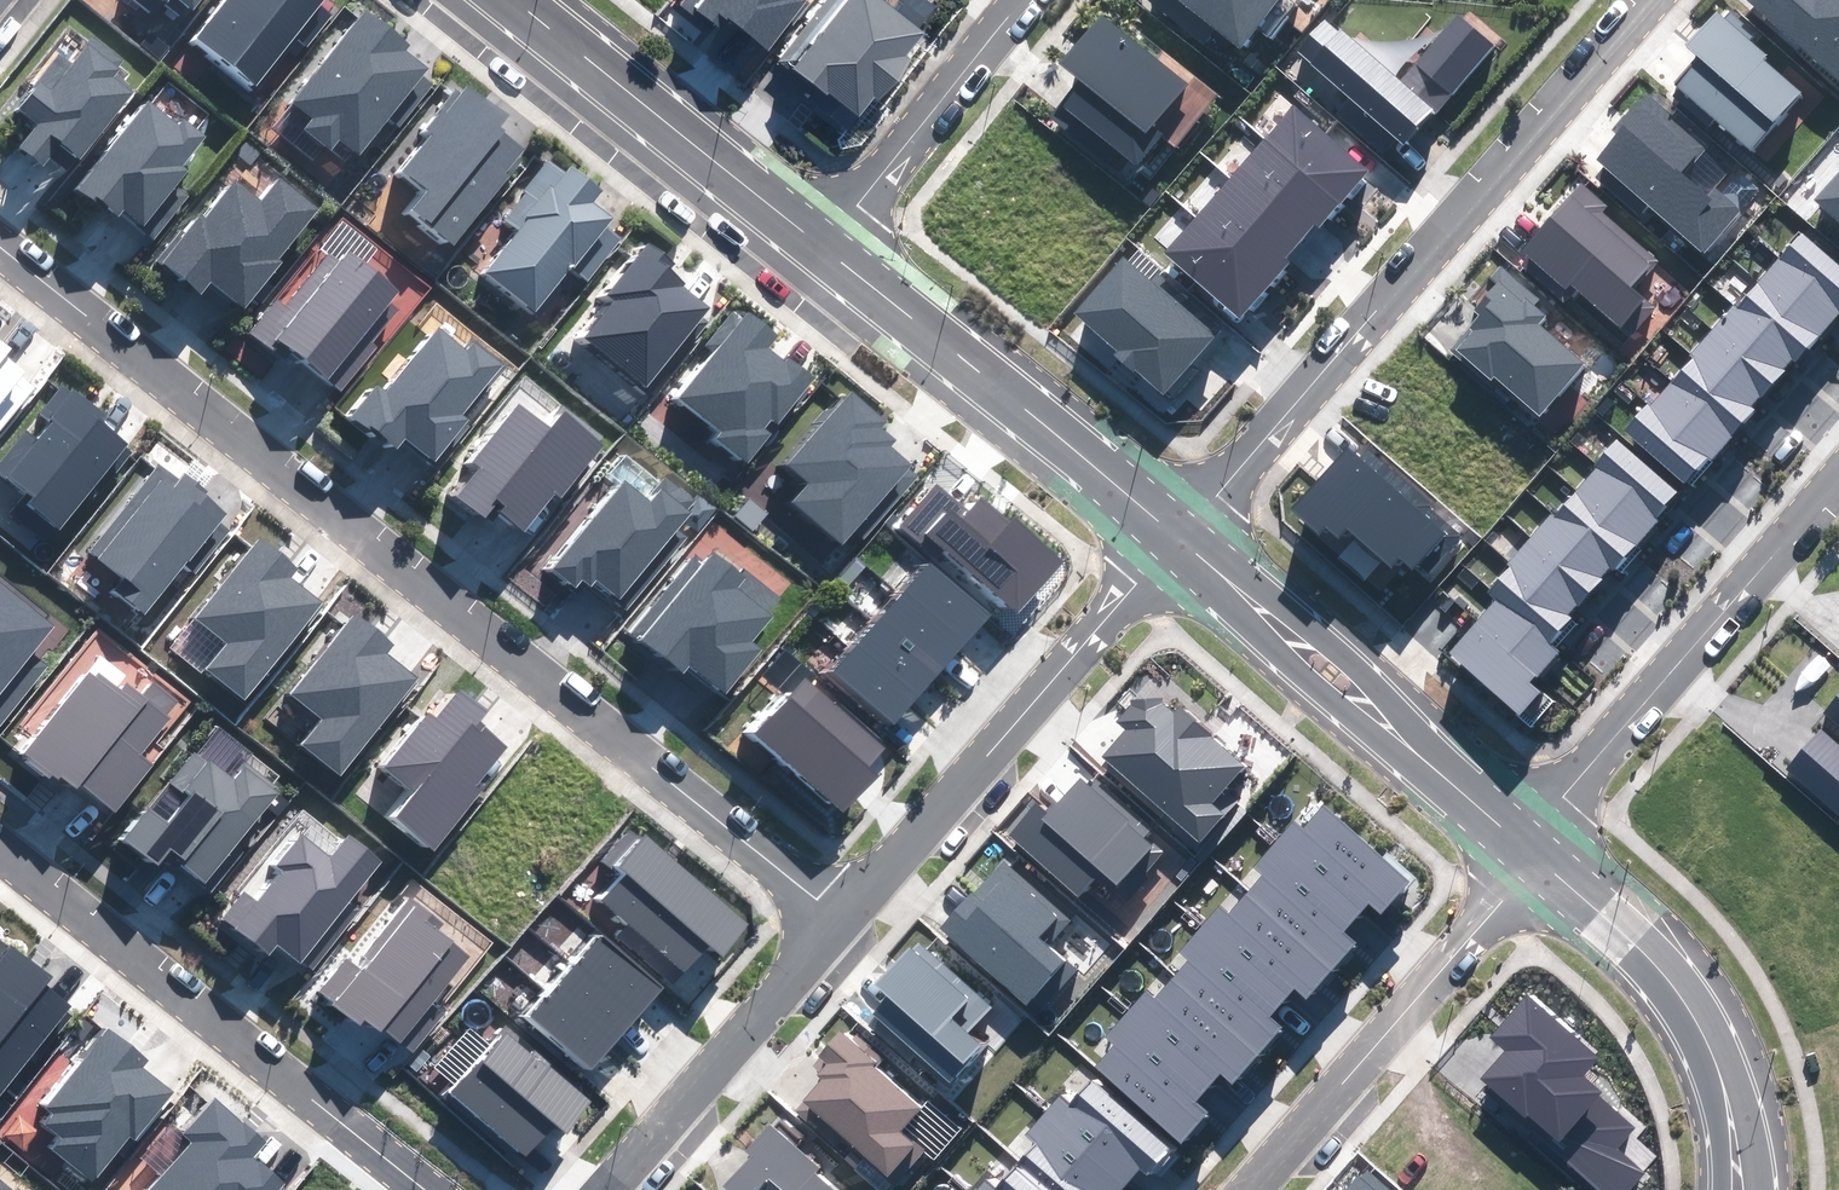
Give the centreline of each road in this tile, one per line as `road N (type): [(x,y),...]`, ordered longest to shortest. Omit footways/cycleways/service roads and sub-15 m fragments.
road 1 (residential): [(0,244),(836,916)]
road 2 (residential): [(1644,0),(1179,539)]
road 3 (residential): [(0,864),(308,1112),(419,1189)]
road 4 (residential): [(836,916),(1179,539)]
road 5 (residential): [(1528,852),(1565,795),(1838,479)]
road 6 (residential): [(1528,852),(1292,632),(1179,539)]
road 7 (residential): [(1179,539),(823,247)]
road 8 (residential): [(1528,852),(1502,901),(1246,1189)]
road 9 (residential): [(1738,1189),(1726,1076),(1695,1003),(1616,922),(1528,852)]
road 10 (residential): [(823,247),(519,0)]
road 11 (residential): [(596,1189),(836,916)]
road 12 (residential): [(1025,0),(823,247)]

